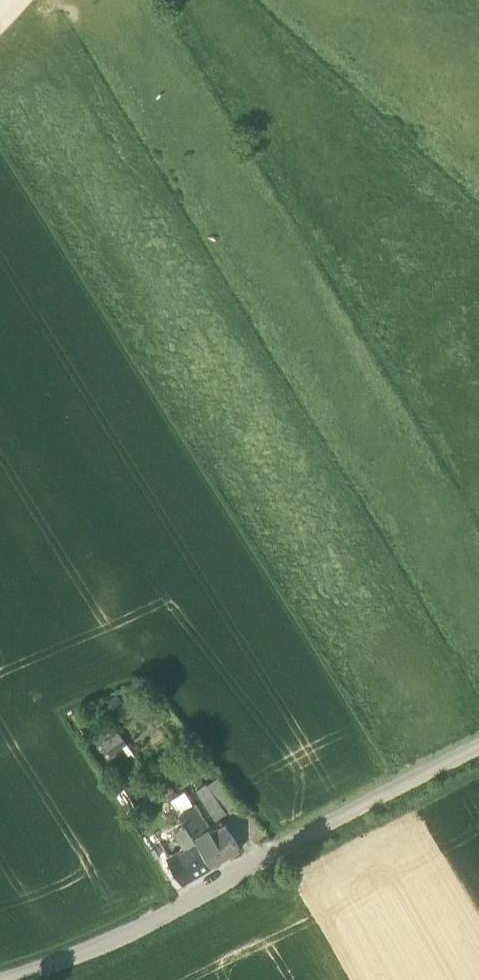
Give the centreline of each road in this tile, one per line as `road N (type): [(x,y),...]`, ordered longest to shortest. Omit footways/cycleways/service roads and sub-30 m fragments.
road 1 (residential): [(9,979),(83,955),(478,753)]

